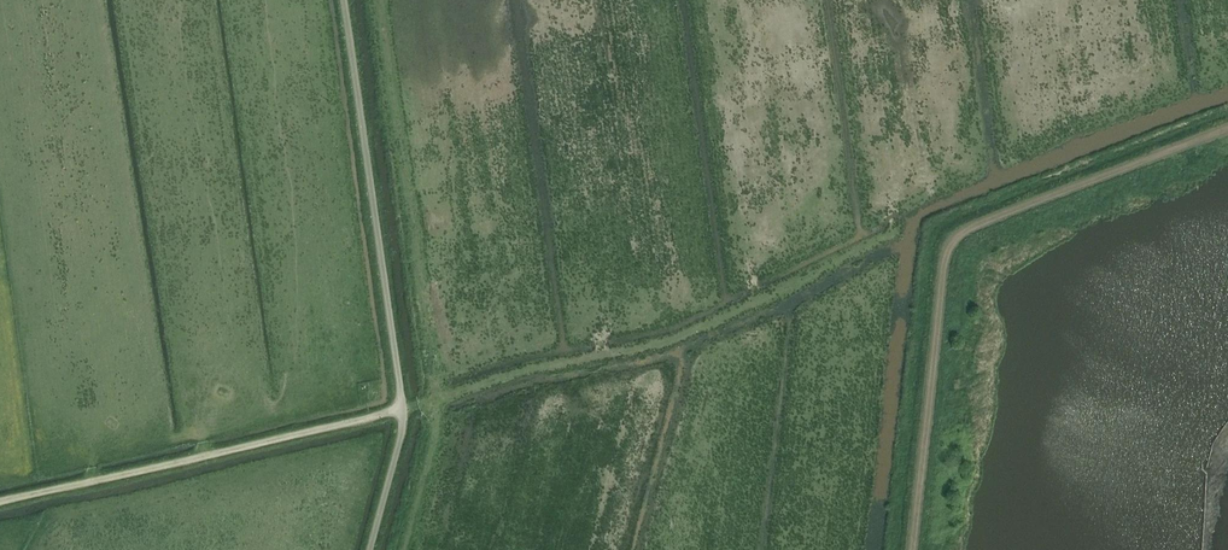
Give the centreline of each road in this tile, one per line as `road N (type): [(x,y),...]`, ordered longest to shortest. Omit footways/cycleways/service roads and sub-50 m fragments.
road 1 (track): [(910,549),(949,241),(1227,128)]
road 2 (track): [(896,227),(678,337),(535,368),(403,409)]
road 3 (track): [(0,502),(403,409)]

